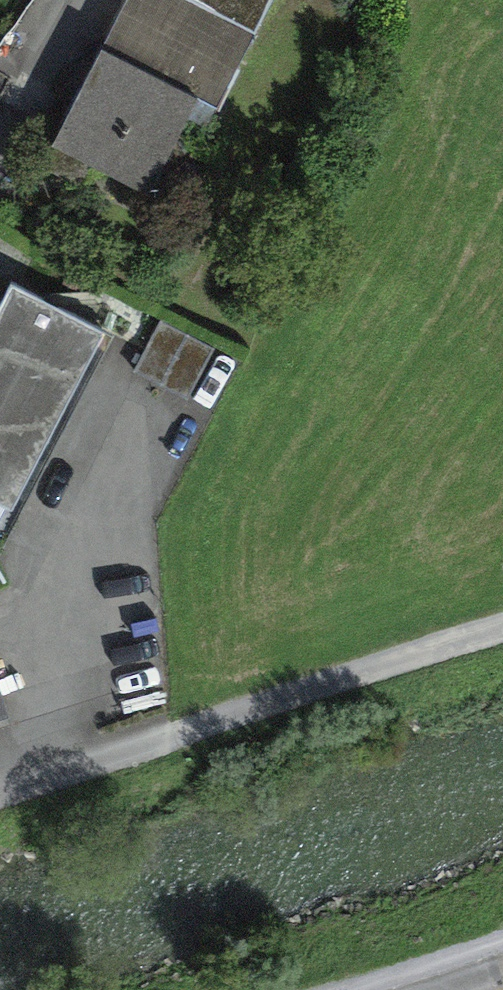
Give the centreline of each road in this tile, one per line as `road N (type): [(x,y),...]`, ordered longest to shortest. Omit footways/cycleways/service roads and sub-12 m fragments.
road 1 (track): [(502,626),(207,720)]
road 2 (residential): [(207,720),(0,788)]

